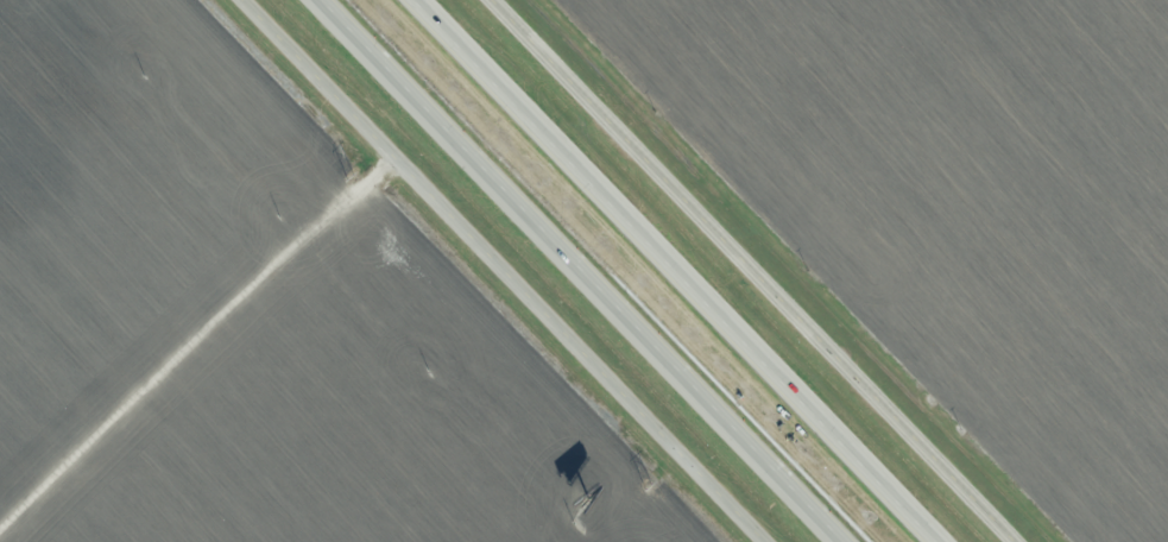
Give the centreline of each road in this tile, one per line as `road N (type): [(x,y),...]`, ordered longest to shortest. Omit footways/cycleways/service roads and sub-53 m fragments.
road 1 (motorway): [(940,541),(417,0)]
road 2 (motorway): [(321,0),(843,541)]
road 3 (tertiary): [(499,0),(1020,541)]
road 4 (tertiary): [(762,541),(242,0)]

